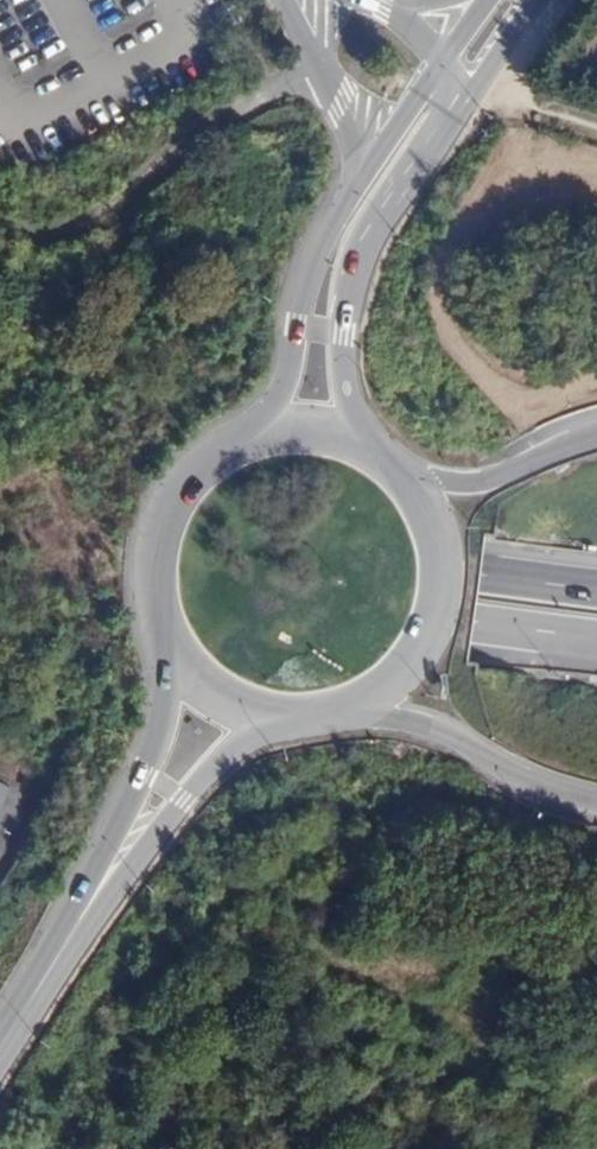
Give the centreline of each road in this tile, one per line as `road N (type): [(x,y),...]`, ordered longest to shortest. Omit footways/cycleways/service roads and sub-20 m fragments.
road 1 (motorway): [(596,589),(0,499)]
road 2 (motorway): [(0,564),(596,652)]
road 3 (track): [(320,67),(218,122),(98,219),(57,237),(0,232)]
road 4 (primary): [(375,454),(348,389),(351,297),(371,241),(443,141)]
road 5 (primary): [(163,640),(159,742),(74,930)]
road 6 (primary): [(335,715),(403,672),(437,605),(433,531),(393,468)]
road 7 (primary): [(74,930),(217,765),(282,720)]
road 8 (primary): [(361,178),(312,267),(277,400),(243,438)]
road 9 (motorway): [(335,715),(424,725),(532,780),(596,802)]
road 10 (primary): [(243,438),(189,473),(157,523),(148,582),(163,640)]
road 11 (motorway): [(596,435),(480,480),(439,481),(393,468)]
road 12 (tertiary): [(288,0),(343,114),(361,178)]
road 13 (primary): [(443,141),(543,0)]
road 14 (primary): [(163,640),(212,696),(282,720)]
road 15 (primary): [(445,63),(361,178)]
road 16 (primary): [(74,930),(0,1047)]
road 17 (primary): [(375,454),(313,431),(243,438)]

